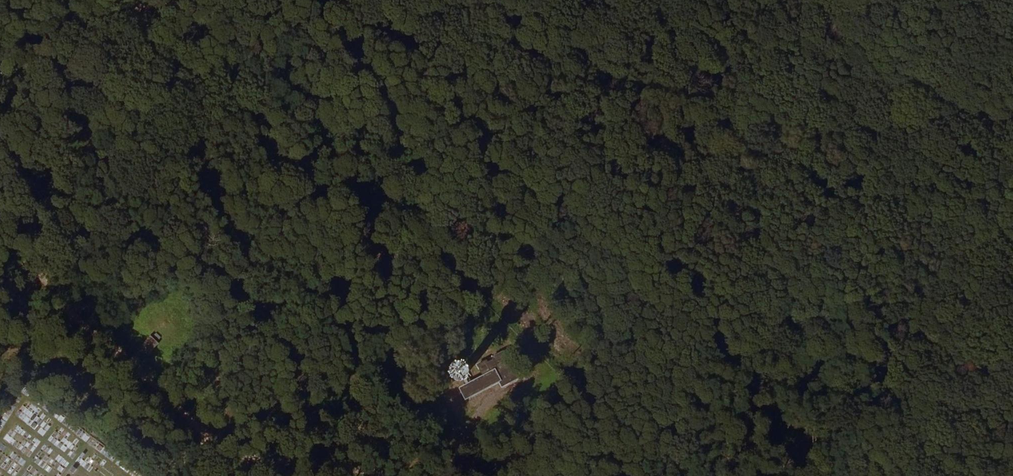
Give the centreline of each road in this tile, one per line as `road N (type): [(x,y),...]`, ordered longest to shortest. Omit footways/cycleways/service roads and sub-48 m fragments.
road 1 (track): [(760,0),(755,193),(701,370),(554,475)]
road 2 (track): [(46,282),(90,329),(161,375),(251,452),(282,467),(340,475)]
road 3 (track): [(46,282),(138,0)]

